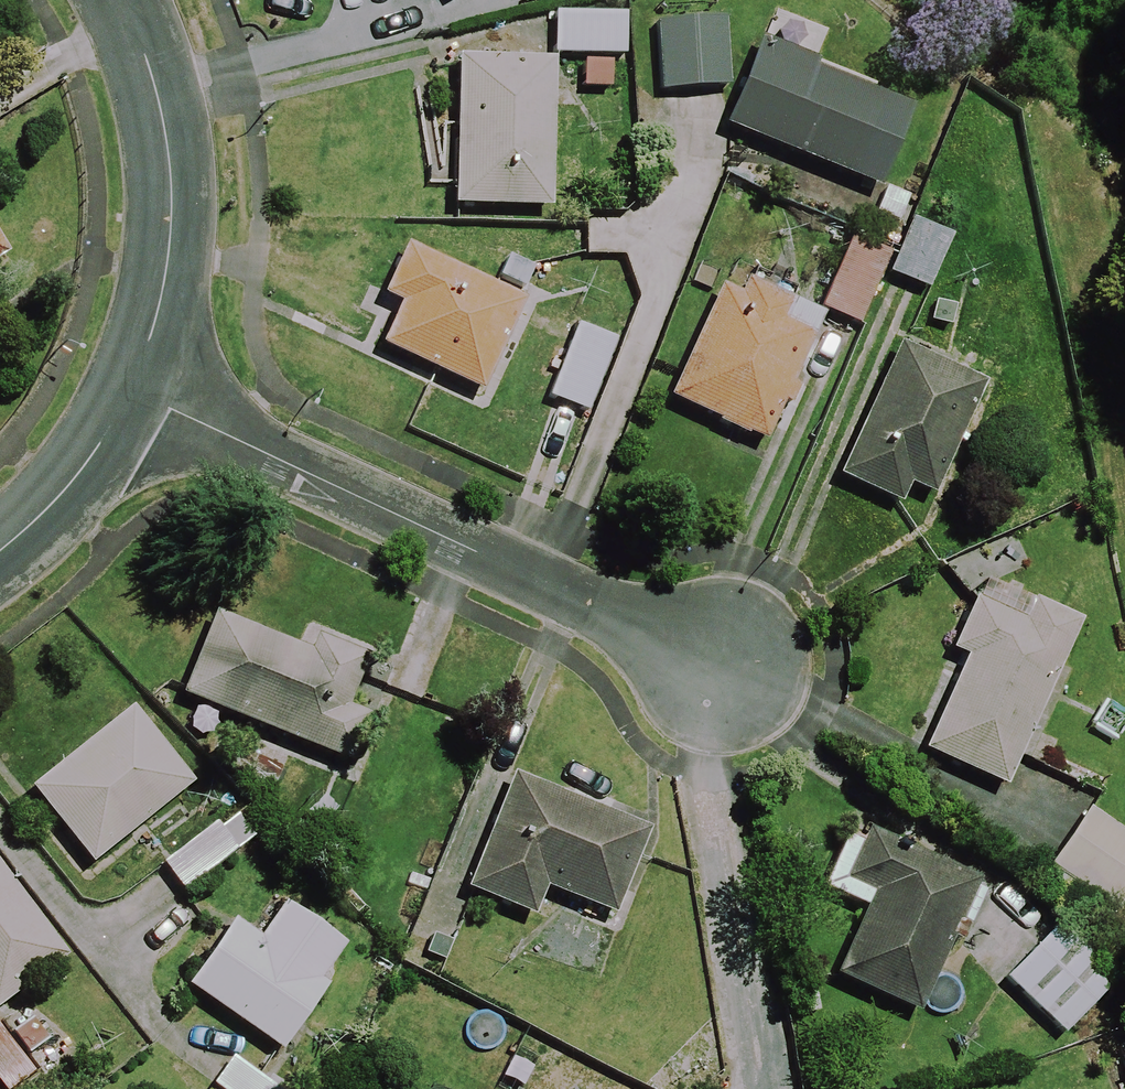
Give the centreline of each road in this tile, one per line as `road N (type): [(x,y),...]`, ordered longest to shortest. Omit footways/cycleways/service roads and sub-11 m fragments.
road 1 (residential): [(732,668),(131,392)]
road 2 (residential): [(120,0),(164,123),(174,223),(131,392)]
road 3 (residential): [(131,392),(91,464),(0,547)]

